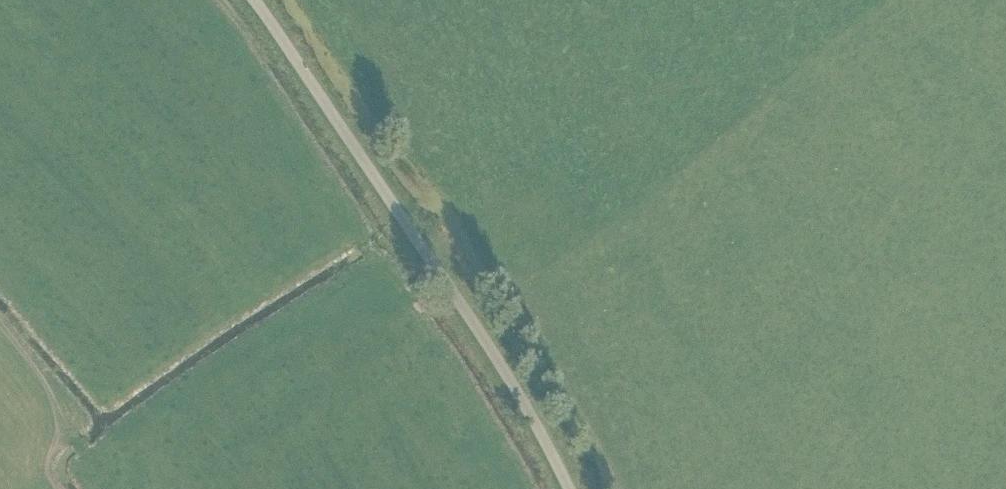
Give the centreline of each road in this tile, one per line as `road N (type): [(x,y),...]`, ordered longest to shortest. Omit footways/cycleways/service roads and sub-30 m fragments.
road 1 (unclassified): [(568,488),(509,378),(255,0)]

